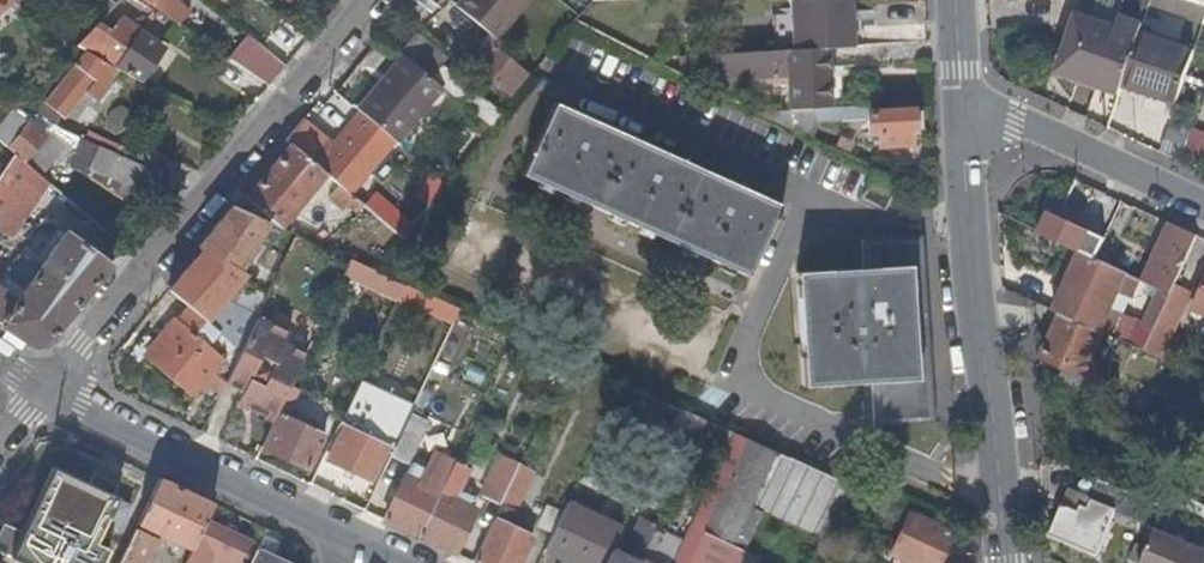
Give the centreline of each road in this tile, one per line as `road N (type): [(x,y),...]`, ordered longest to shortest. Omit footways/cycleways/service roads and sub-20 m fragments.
road 1 (residential): [(49,390),(379,0)]
road 2 (secondary): [(1007,562),(973,282),(964,109)]
road 3 (residential): [(49,390),(352,539)]
road 4 (residential): [(1203,204),(1015,118),(964,109)]

